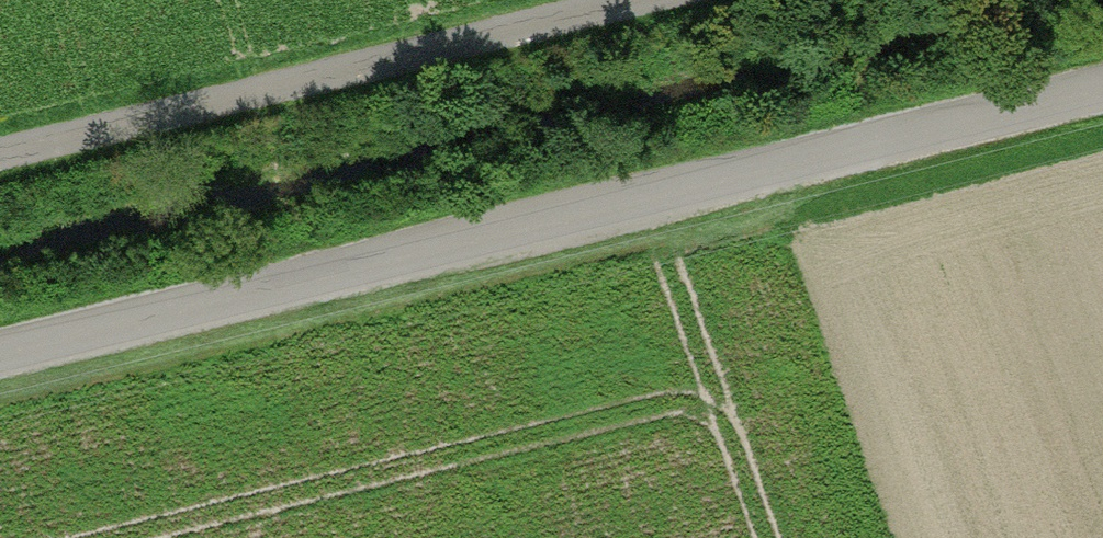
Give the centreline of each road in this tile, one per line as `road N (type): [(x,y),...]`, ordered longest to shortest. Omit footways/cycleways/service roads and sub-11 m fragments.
road 1 (unclassified): [(1102,87),(0,352)]
road 2 (track): [(0,153),(635,0)]

